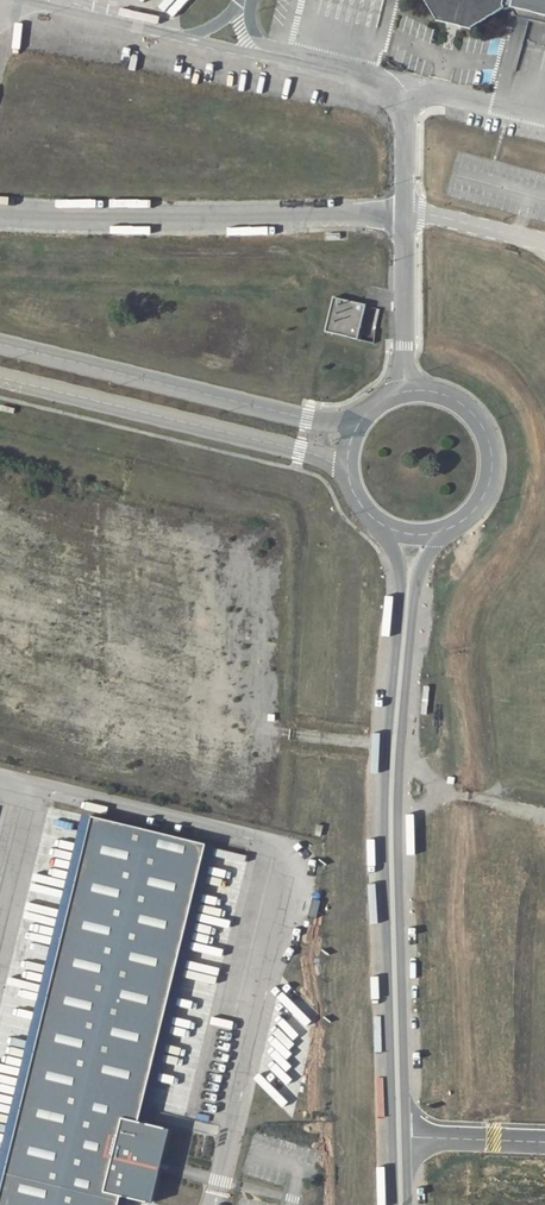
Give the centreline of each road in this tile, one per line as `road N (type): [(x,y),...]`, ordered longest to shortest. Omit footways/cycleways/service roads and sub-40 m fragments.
road 1 (unclassified): [(380,523),(394,548),(402,613),(384,779),(394,1204)]
road 2 (unclassified): [(407,1204),(399,749),(410,615),(435,534)]
road 3 (residential): [(292,56),(366,75),(402,111),(409,392)]
road 4 (unclassified): [(357,428),(0,344)]
road 5 (unclassified): [(0,377),(348,466)]
road 6 (unclassified): [(435,534),(477,508),(493,462),(489,438),(457,401),(409,392)]
road 7 (residential): [(35,0),(173,35)]
road 8 (residential): [(173,35),(292,56)]

